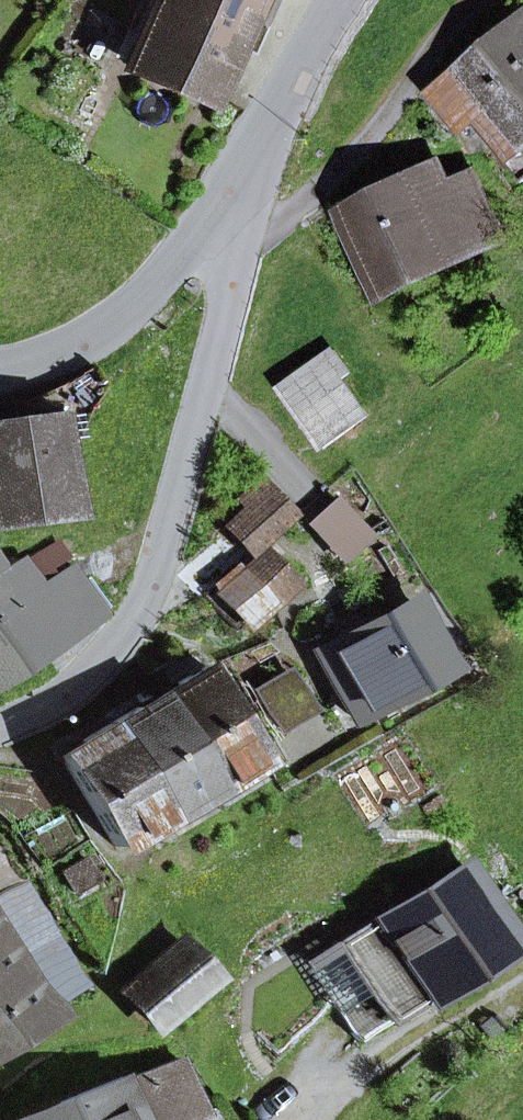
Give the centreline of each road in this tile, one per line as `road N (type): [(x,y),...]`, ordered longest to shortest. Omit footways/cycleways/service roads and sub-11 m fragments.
road 1 (residential): [(229,184),(240,247),(144,603),(105,656),(46,705),(0,726)]
road 2 (tertiary): [(229,184),(129,312),(62,354),(0,373)]
road 3 (tertiary): [(341,0),(229,184)]

